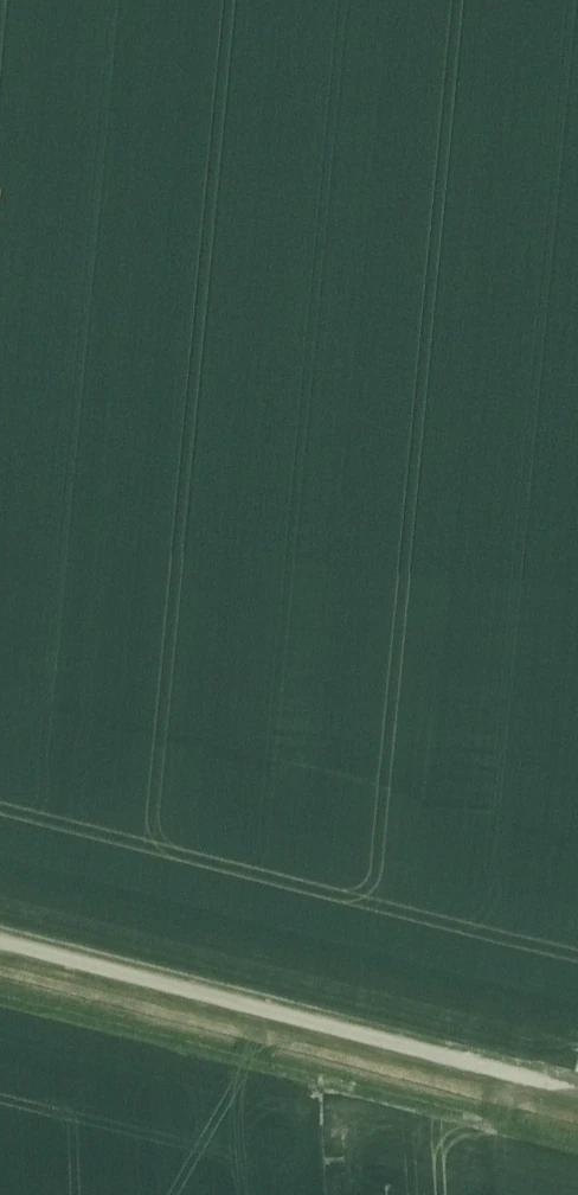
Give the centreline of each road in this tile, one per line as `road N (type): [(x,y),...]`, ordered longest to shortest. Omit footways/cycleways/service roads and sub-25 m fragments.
road 1 (unclassified): [(577,1092),(0,942)]

